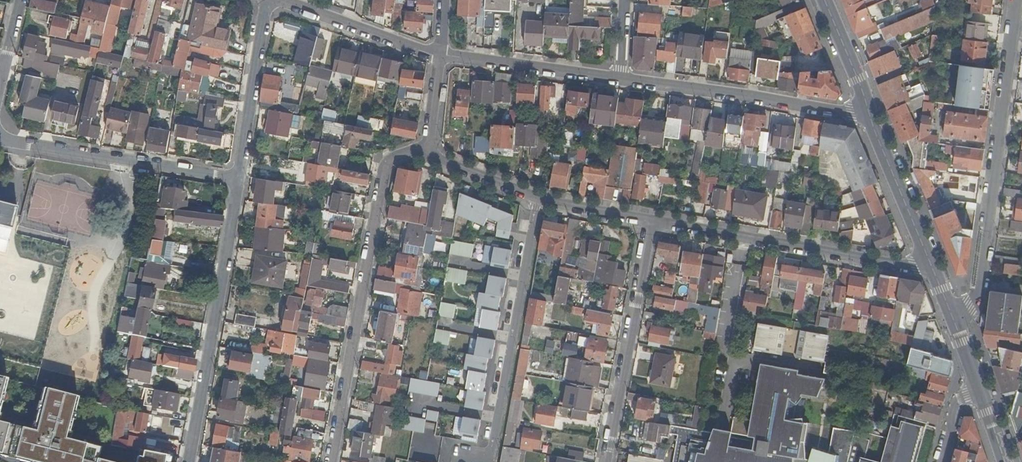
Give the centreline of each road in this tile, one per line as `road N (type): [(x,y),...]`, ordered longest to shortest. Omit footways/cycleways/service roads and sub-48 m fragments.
road 1 (residential): [(332,461),(387,162),(425,152)]
road 2 (residential): [(955,320),(979,282),(1016,0)]
road 3 (residential): [(541,199),(492,459),(461,461)]
road 4 (residential): [(239,178),(190,461)]
road 5 (residential): [(933,271),(651,223)]
road 6 (residential): [(869,114),(618,80)]
road 7 (residential): [(651,223),(605,461)]
road 8 (residential): [(239,178),(0,139)]
road 9 (residential): [(618,80),(439,56)]
road 10 (residential): [(239,178),(265,0)]
road 11 (residential): [(439,56),(278,0)]
road 12 (primary): [(933,271),(869,114)]
road 13 (residential): [(541,199),(425,152)]
road 14 (primary): [(869,114),(825,0)]

